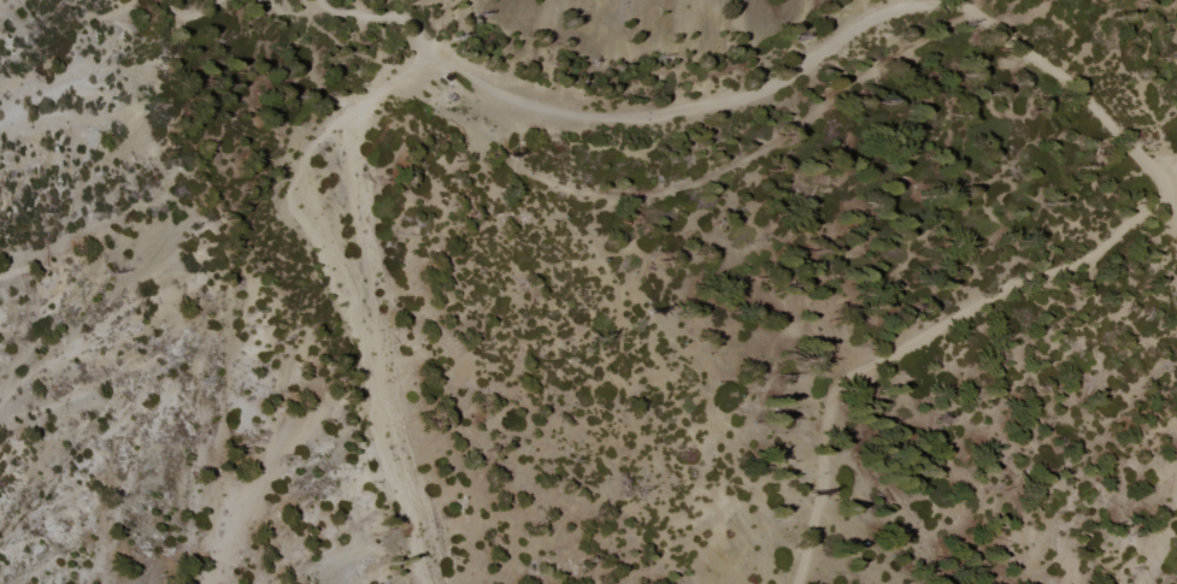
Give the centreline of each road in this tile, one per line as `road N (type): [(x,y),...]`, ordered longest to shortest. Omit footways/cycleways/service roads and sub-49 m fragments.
road 1 (track): [(451,65),(501,94),(569,114),(630,125),(682,120),(754,98),(808,67),(860,23),(946,2),(1082,99),(1160,177)]
road 2 (track): [(795,583),(831,396),(852,366),(1065,271),(1160,197),(1160,177)]
road 3 (track): [(451,65),(416,41),(407,22),(320,0)]

